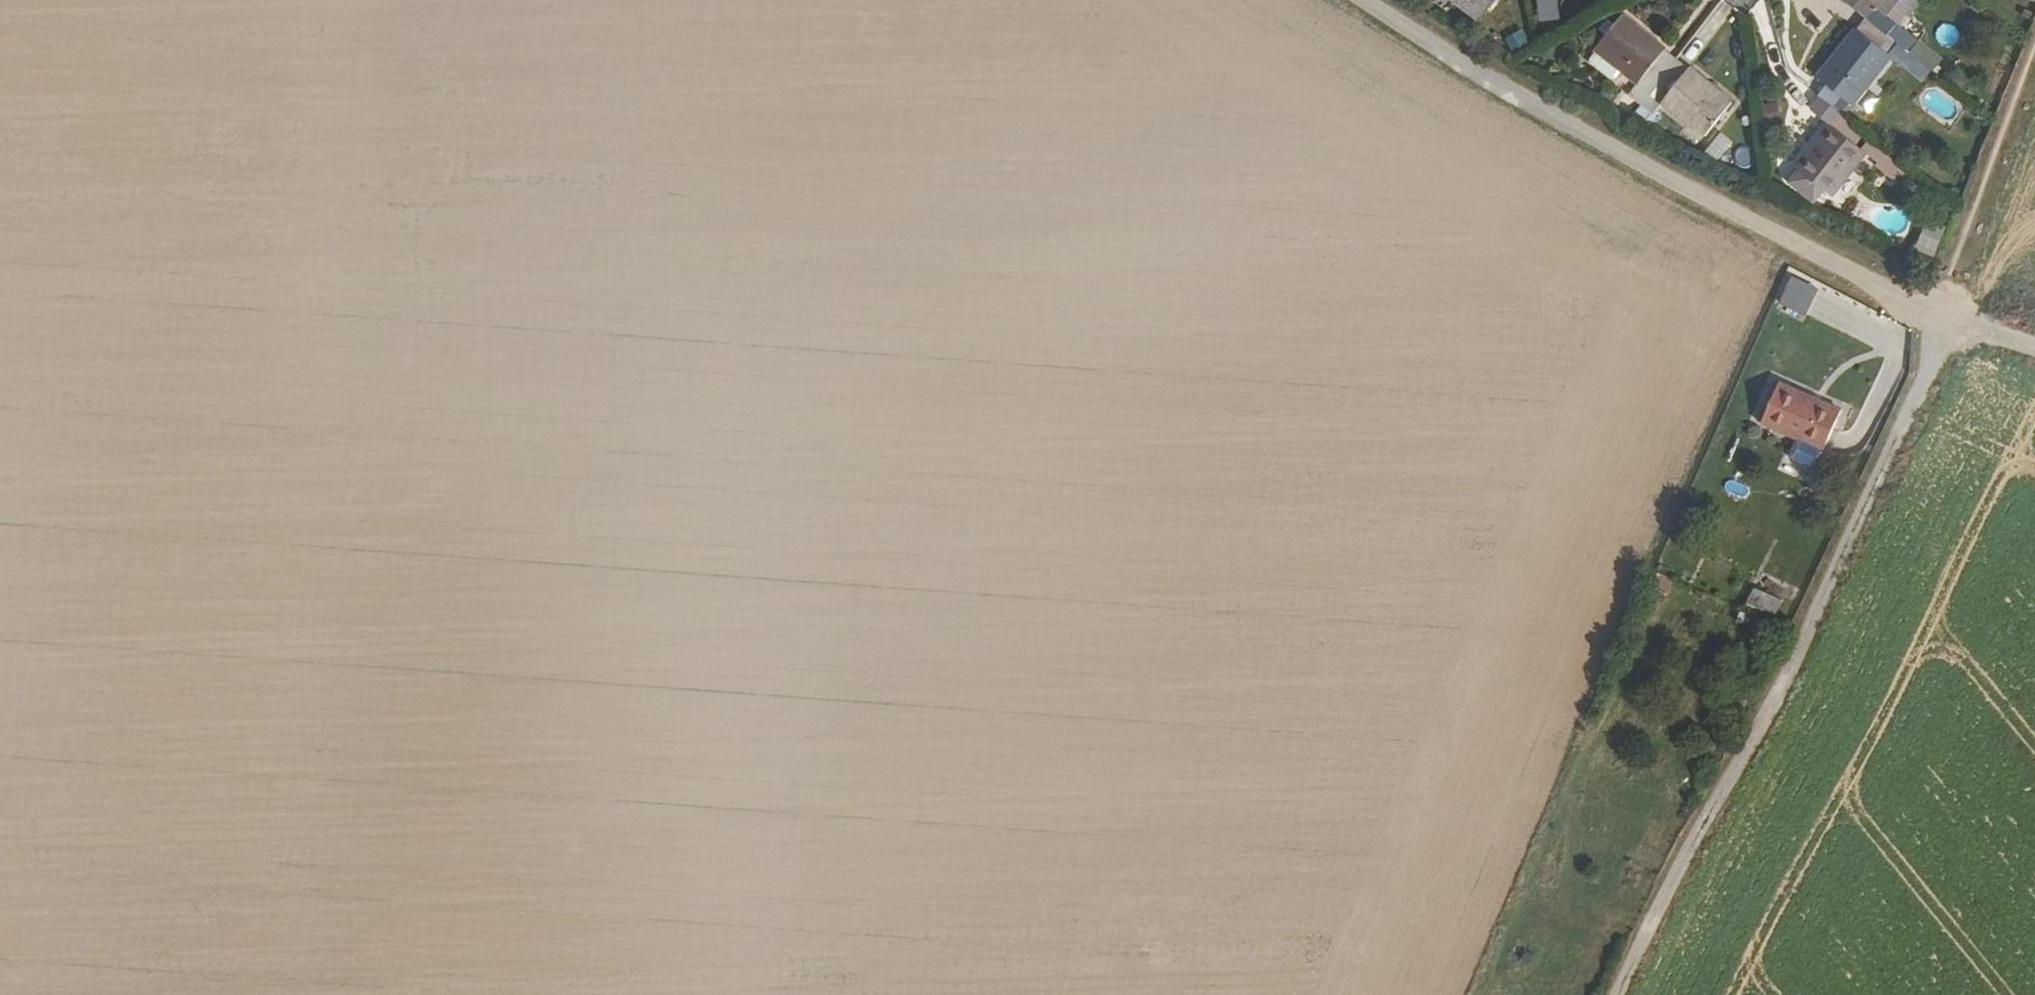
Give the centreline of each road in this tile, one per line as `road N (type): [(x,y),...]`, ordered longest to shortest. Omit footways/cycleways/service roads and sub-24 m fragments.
road 1 (track): [(2034,349),(1951,320),(1778,693),(1618,994)]
road 2 (unclassified): [(1365,0),(1639,163),(1951,320)]

